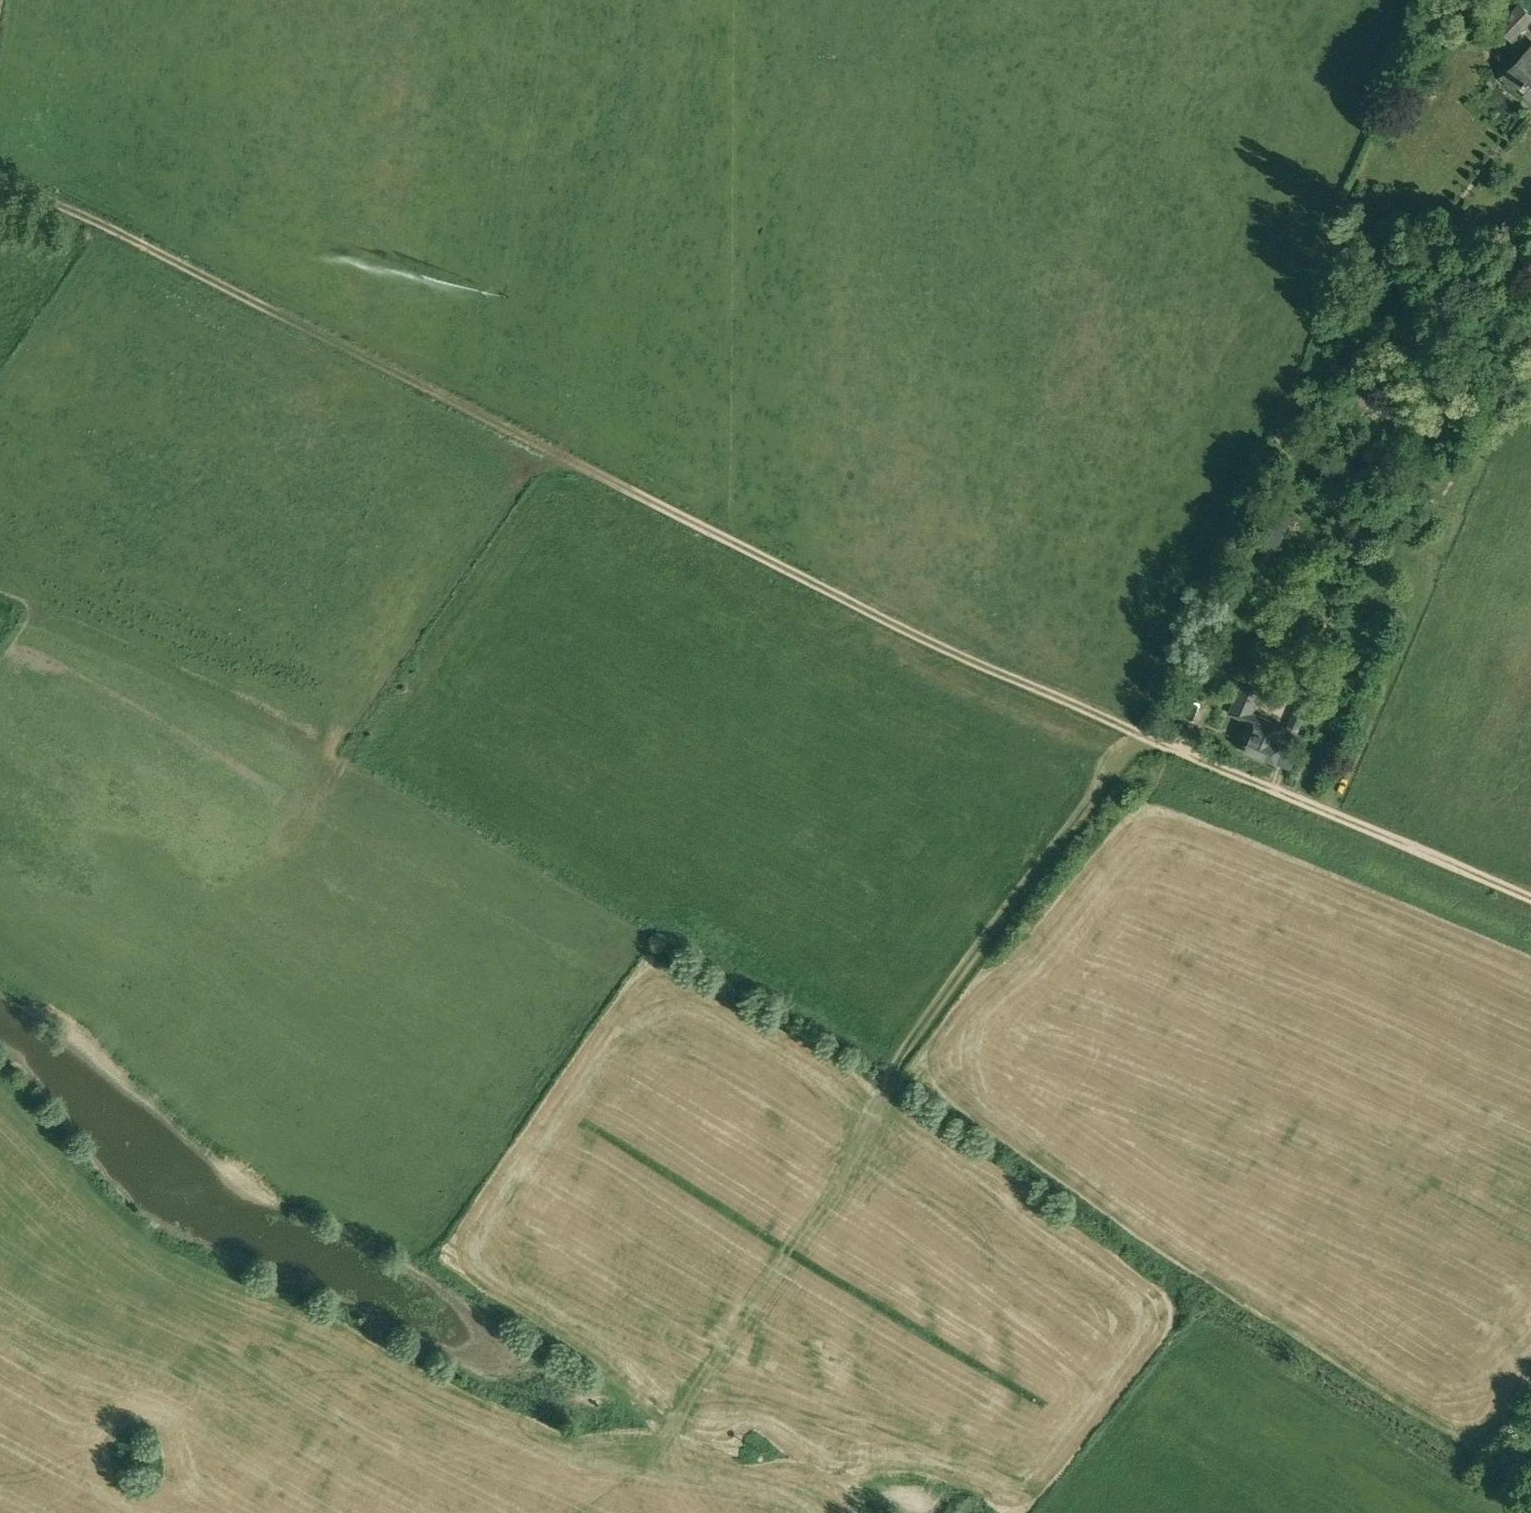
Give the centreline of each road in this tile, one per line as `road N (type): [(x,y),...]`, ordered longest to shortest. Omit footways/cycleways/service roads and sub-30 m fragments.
road 1 (track): [(1530,895),(917,630),(0,177)]

